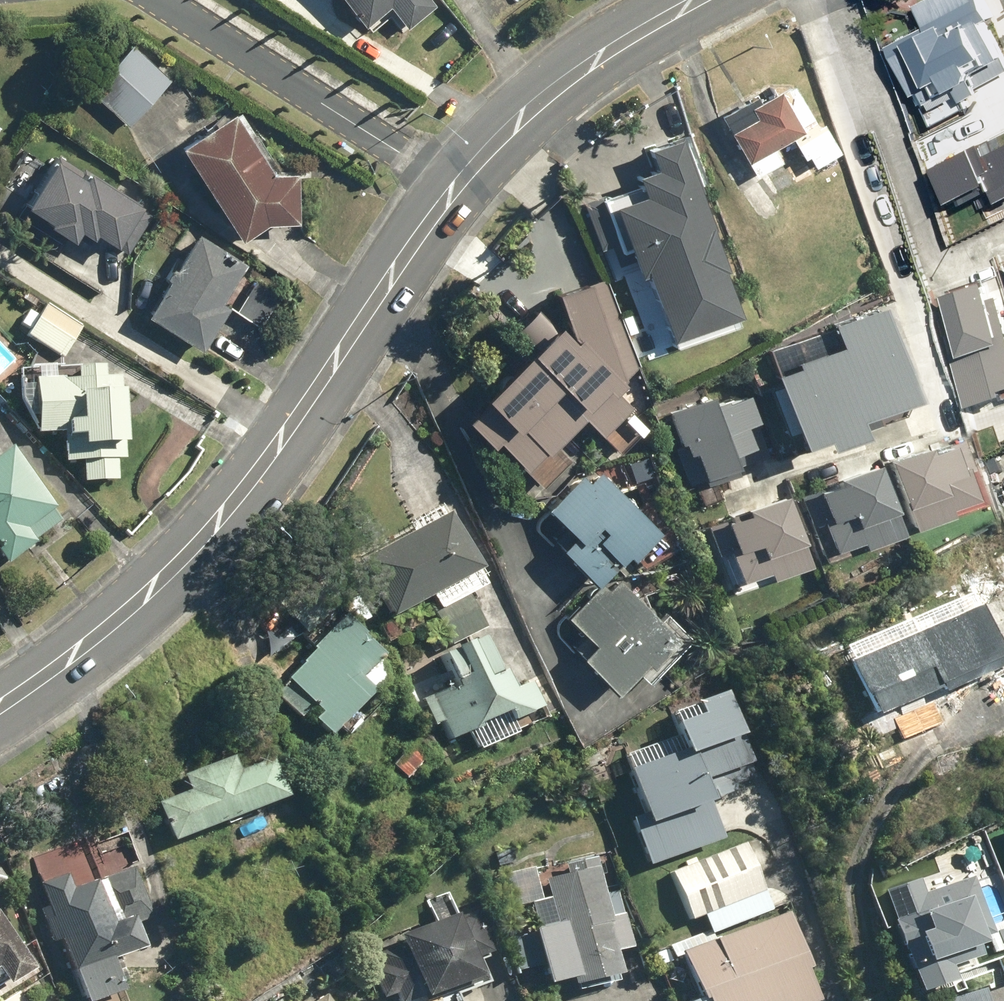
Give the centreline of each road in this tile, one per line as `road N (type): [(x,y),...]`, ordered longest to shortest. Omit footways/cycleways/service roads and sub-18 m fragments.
road 1 (primary): [(702,0),(533,100),(450,180),(204,546),(0,707)]

